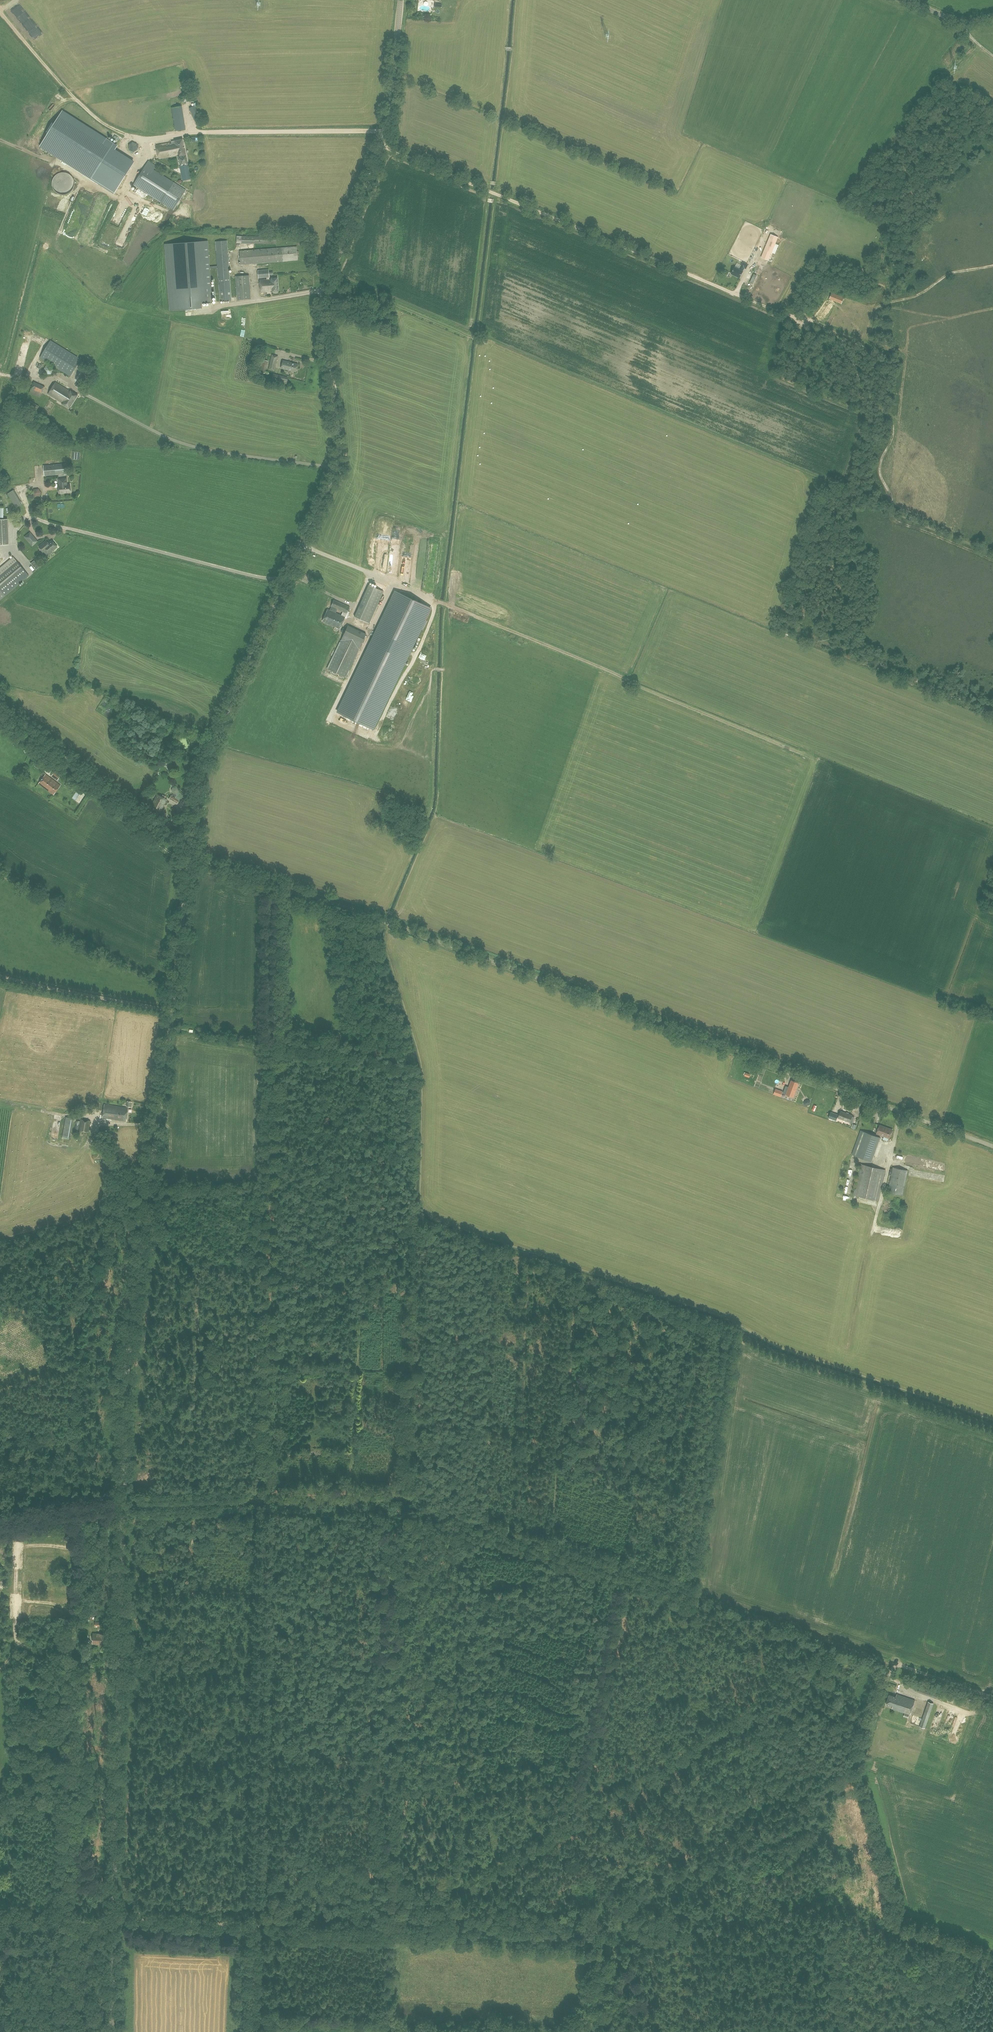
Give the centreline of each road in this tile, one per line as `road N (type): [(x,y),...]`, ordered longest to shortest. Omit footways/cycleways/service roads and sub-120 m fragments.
road 1 (tertiary): [(112,2031),(128,1369),(191,855)]
road 2 (track): [(274,883),(255,2031)]
road 3 (unclassified): [(992,1146),(191,855)]
road 4 (track): [(257,1925),(597,1941),(890,1926),(956,2031)]
road 5 (track): [(187,1921),(202,1266)]
road 6 (track): [(266,1496),(394,1499),(894,1665)]
road 7 (track): [(462,1571),(493,1606),(728,1690),(737,1701),(684,1744),(452,1888)]
road 8 (tertiary): [(286,582),(338,468),(325,292),(390,118),(401,0)]
road 9 (track): [(821,762),(302,546)]
road 10 (track): [(386,130),(126,135),(78,103),(0,12)]
road 11 (track): [(592,1940),(661,1870),(852,1772),(890,1663)]
road 12 (track): [(355,1070),(345,1497)]
road 13 (track): [(463,1521),(448,1936)]
road 14 (track): [(808,320),(496,194)]
road 15 (tertiary): [(191,855),(205,763),(286,582)]
road 16 (track): [(266,1496),(162,1498),(0,1517)]
road 17 (unclassified): [(286,582),(29,516)]
road 18 (track): [(257,1925),(0,1914)]
road 19 (track): [(79,1460),(107,1217)]
road 20 (track): [(272,1054),(418,1074)]
road 21 (track): [(15,1515),(13,1640)]

